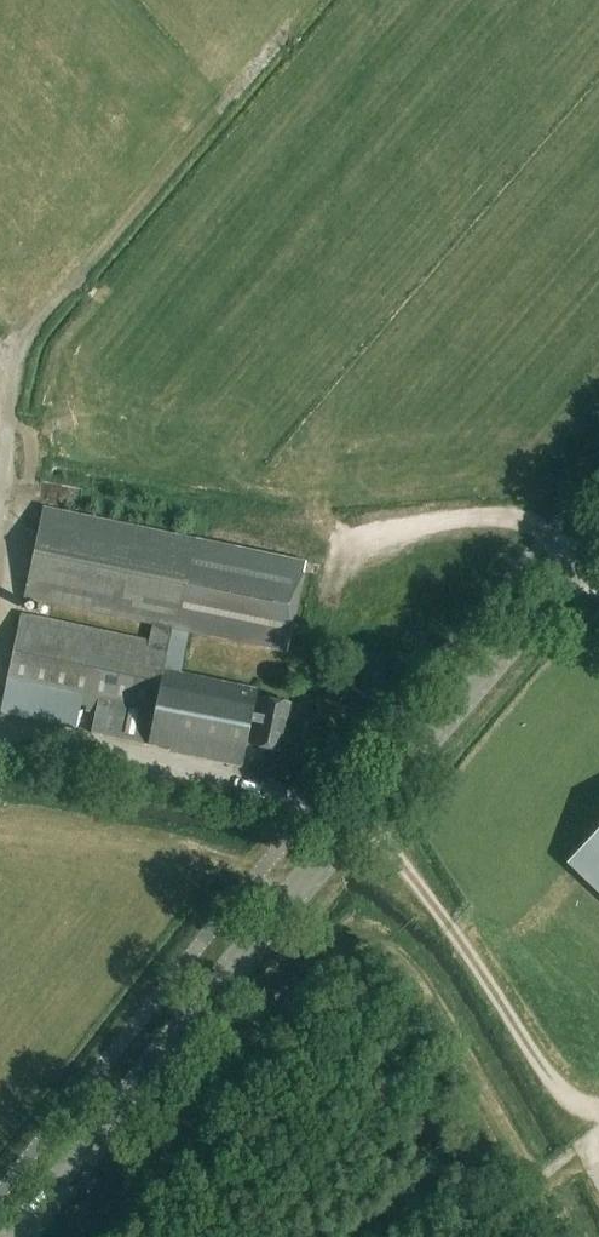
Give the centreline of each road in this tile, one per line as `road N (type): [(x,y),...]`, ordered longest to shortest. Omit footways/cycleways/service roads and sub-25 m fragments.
road 1 (primary): [(19,1236),(300,888),(598,539)]

